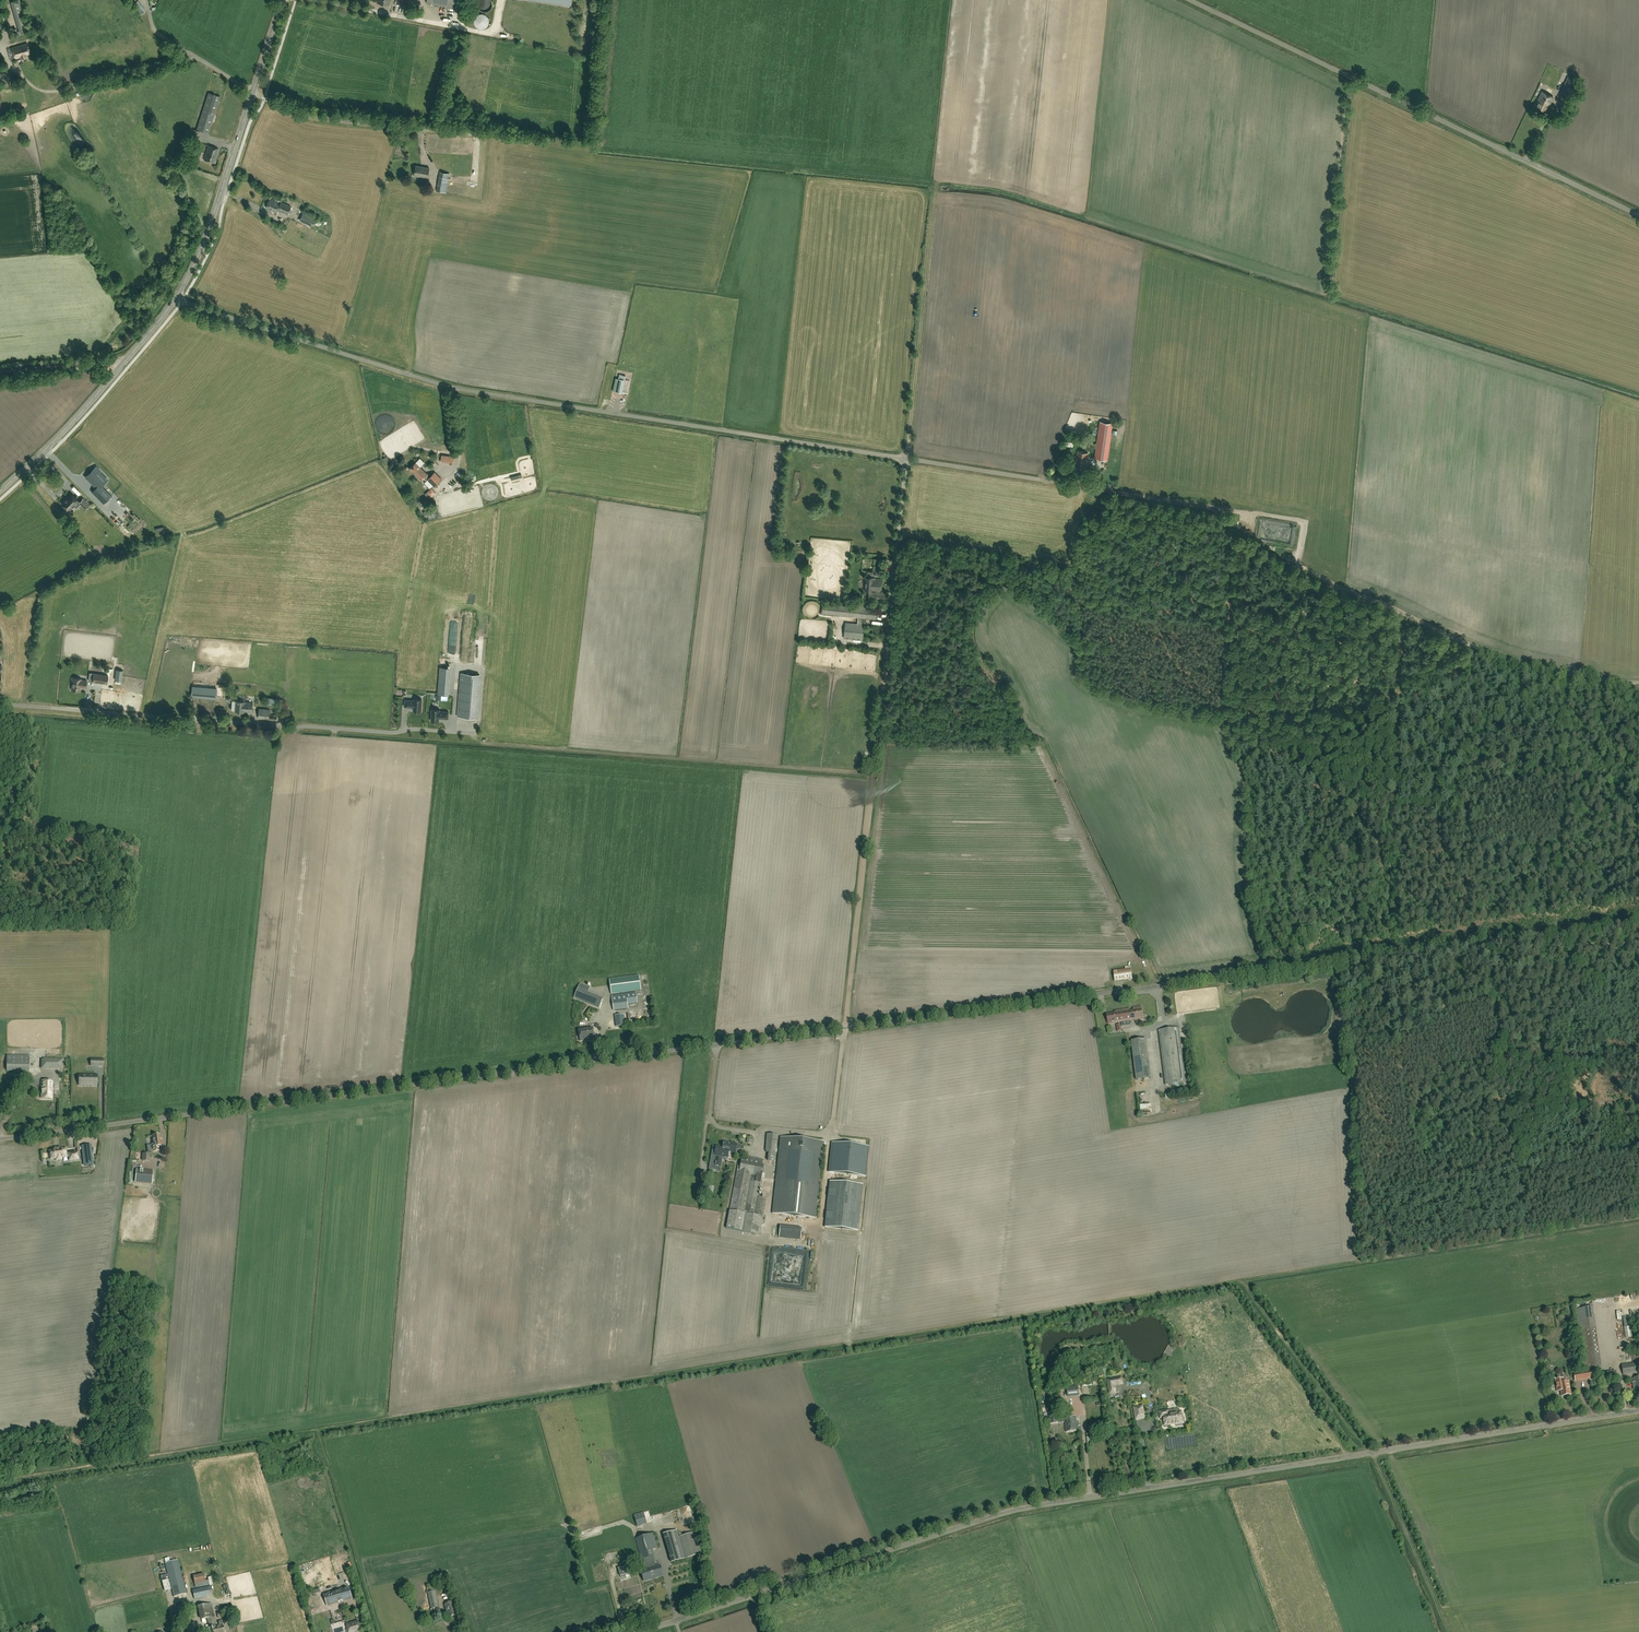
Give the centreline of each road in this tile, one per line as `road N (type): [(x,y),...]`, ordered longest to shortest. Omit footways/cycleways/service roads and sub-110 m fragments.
road 1 (unclassified): [(0,1139),(1638,922)]
road 2 (unclassified): [(640,1631),(1015,1510),(1638,1411)]
road 3 (unclassified): [(907,459),(453,387),(175,298)]
road 4 (track): [(1638,683),(1509,660),(1340,588),(1300,565),(1302,522),(1122,494)]
road 5 (unclassified): [(1638,215),(1190,0)]
road 6 (unclassified): [(284,727),(0,704)]
road 7 (track): [(908,445),(938,181)]
road 8 (track): [(872,775),(848,1027)]
road 9 (tertiary): [(253,92),(207,233),(175,298)]
road 10 (unclassified): [(1103,490),(907,459)]
road 11 (tertiary): [(123,363),(0,491)]
road 12 (unclassified): [(889,631),(907,459)]
road 13 (track): [(1110,491),(1085,509),(1076,648)]
road 14 (track): [(872,775),(889,631)]
road 15 (unclassified): [(0,372),(123,363)]

